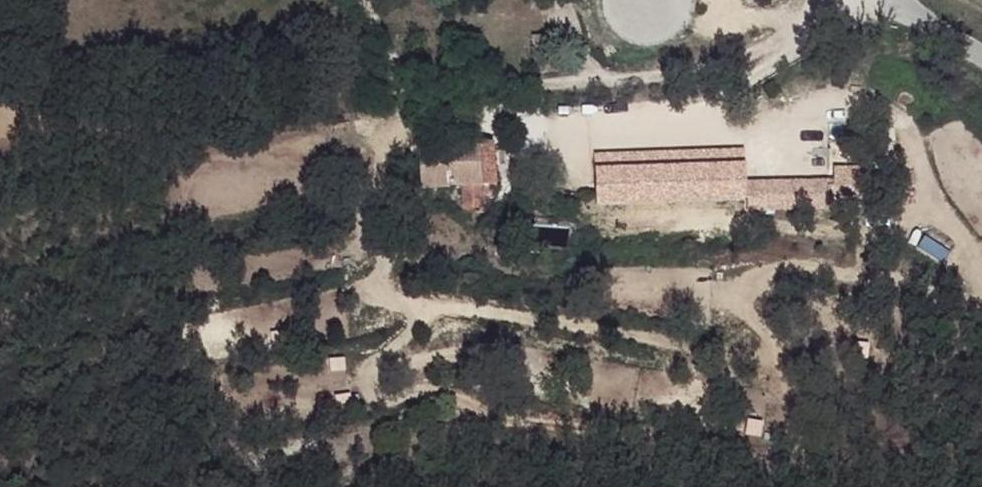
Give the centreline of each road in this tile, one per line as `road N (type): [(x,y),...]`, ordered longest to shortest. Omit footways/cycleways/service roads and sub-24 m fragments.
road 1 (track): [(0,105),(158,129),(359,83),(674,74),(777,43),(839,0)]

